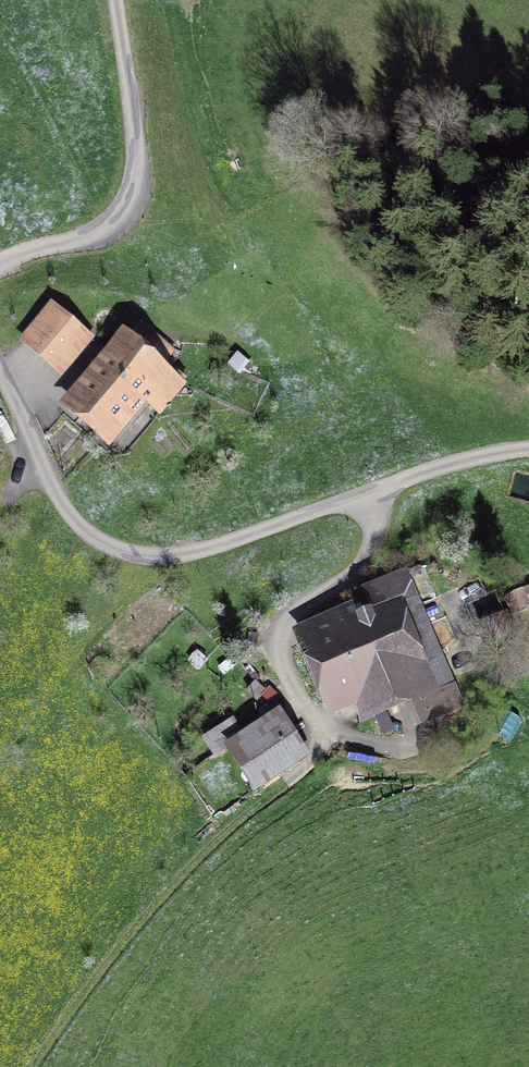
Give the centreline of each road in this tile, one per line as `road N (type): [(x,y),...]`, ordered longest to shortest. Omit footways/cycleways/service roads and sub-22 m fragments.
road 1 (unclassified): [(0,380),(60,504),(96,537),(142,554),(217,547),(439,466),(528,447)]
road 2 (track): [(364,491),(375,541),(349,583),(292,610),(273,640),(281,675),(303,718),(333,736),(390,746),(438,738)]
road 3 (unclassified): [(120,0),(142,147),(137,193),(113,224),(93,234),(0,261)]

